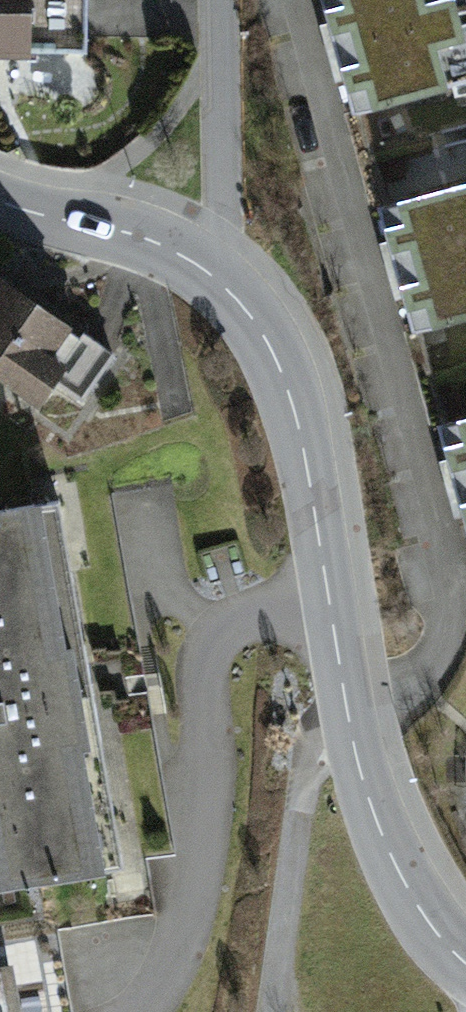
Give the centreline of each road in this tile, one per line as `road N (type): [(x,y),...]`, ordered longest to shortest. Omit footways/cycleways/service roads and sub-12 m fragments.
road 1 (residential): [(224,274),(289,354),(362,735),(409,874),(465,967)]
road 2 (track): [(275,1011),(317,751),(362,735)]
road 3 (residential): [(229,0),(224,274)]
road 4 (residential): [(0,200),(139,235),(224,274)]

